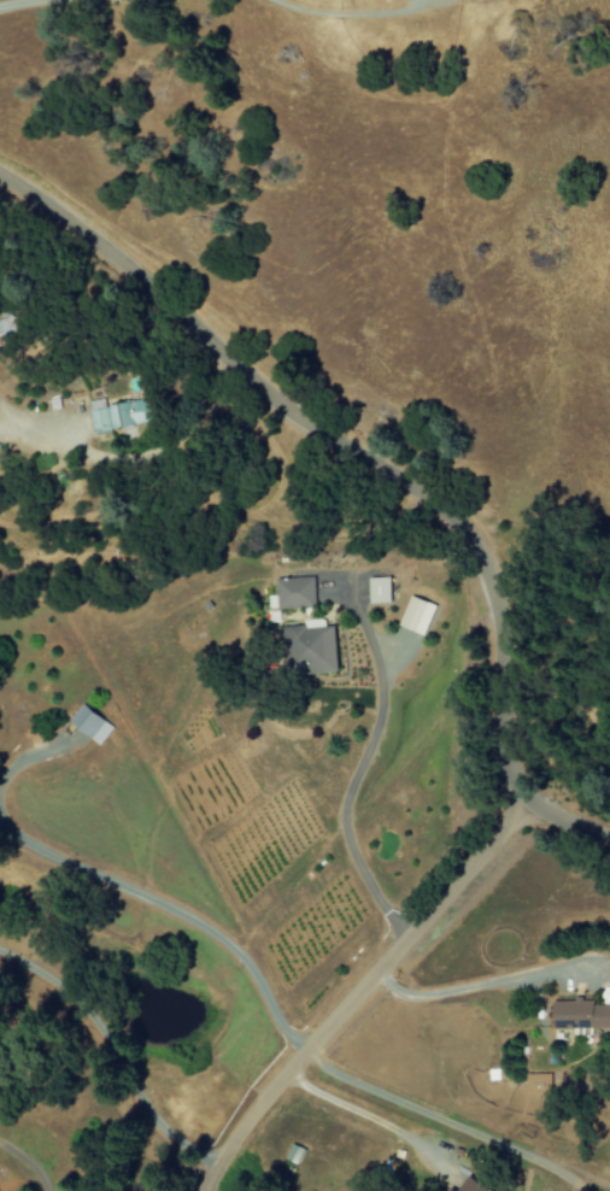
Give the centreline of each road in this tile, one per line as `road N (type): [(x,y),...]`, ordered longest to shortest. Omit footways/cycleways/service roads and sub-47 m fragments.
road 1 (residential): [(609,838),(529,800),(503,767),(495,600),(475,548),(444,511),(288,415),(133,271),(0,176)]
road 2 (residential): [(205,1190),(245,1122),(529,800)]

